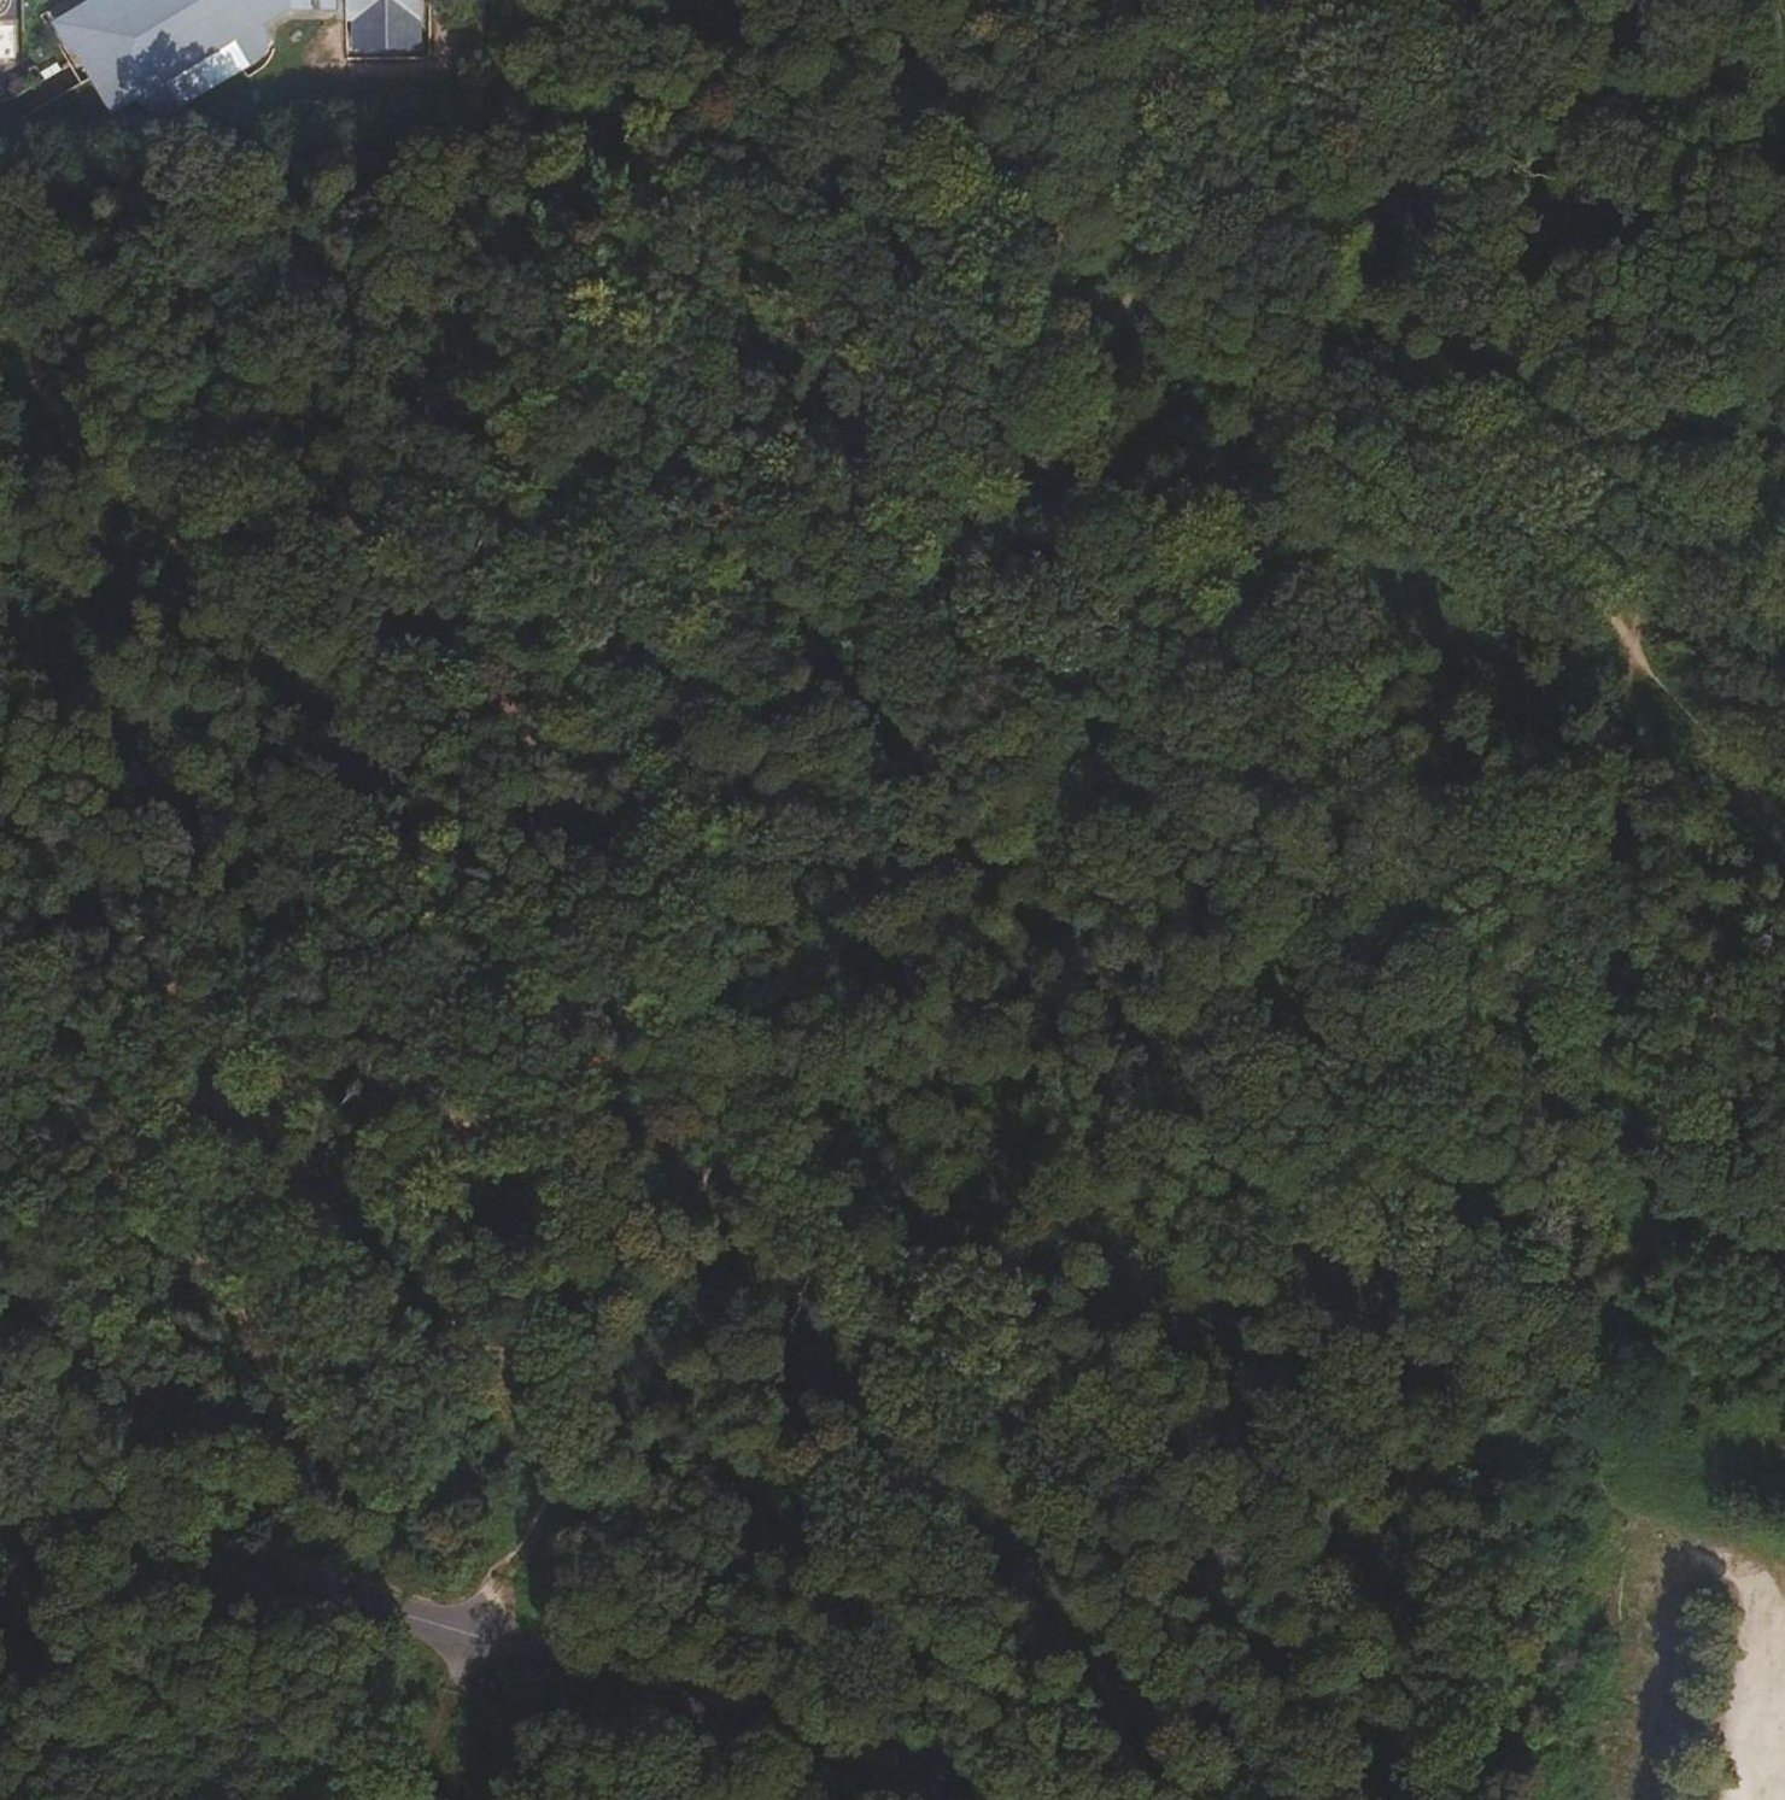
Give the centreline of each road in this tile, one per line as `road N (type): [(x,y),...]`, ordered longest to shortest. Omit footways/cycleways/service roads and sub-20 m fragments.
road 1 (residential): [(0,1497),(1000,1799)]
road 2 (track): [(409,1799),(483,1648)]

